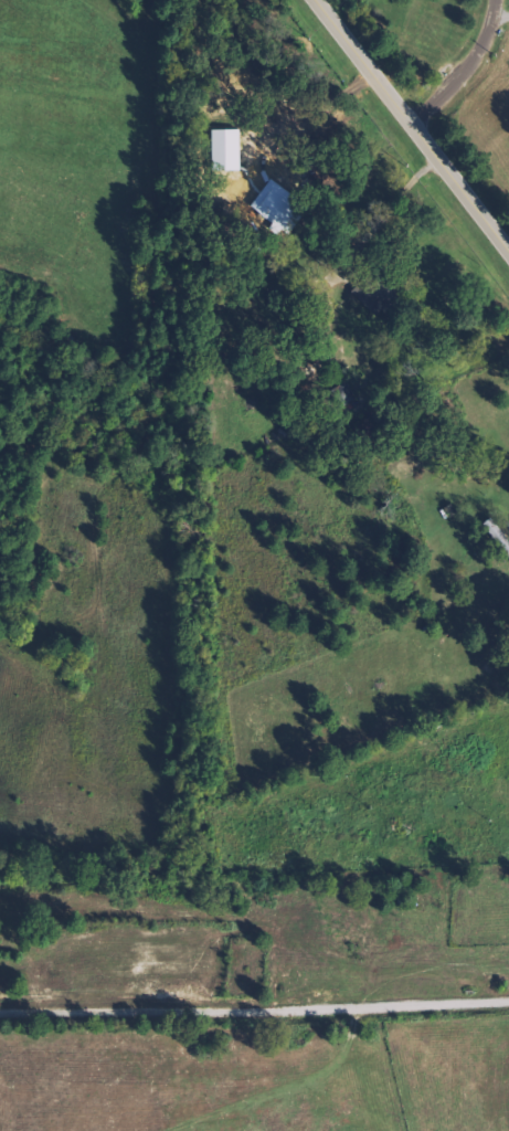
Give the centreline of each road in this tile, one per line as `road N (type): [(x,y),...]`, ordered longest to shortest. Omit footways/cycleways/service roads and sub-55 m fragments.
road 1 (residential): [(508,242),(325,0)]
road 2 (residential): [(422,126),(480,62),(495,0)]

